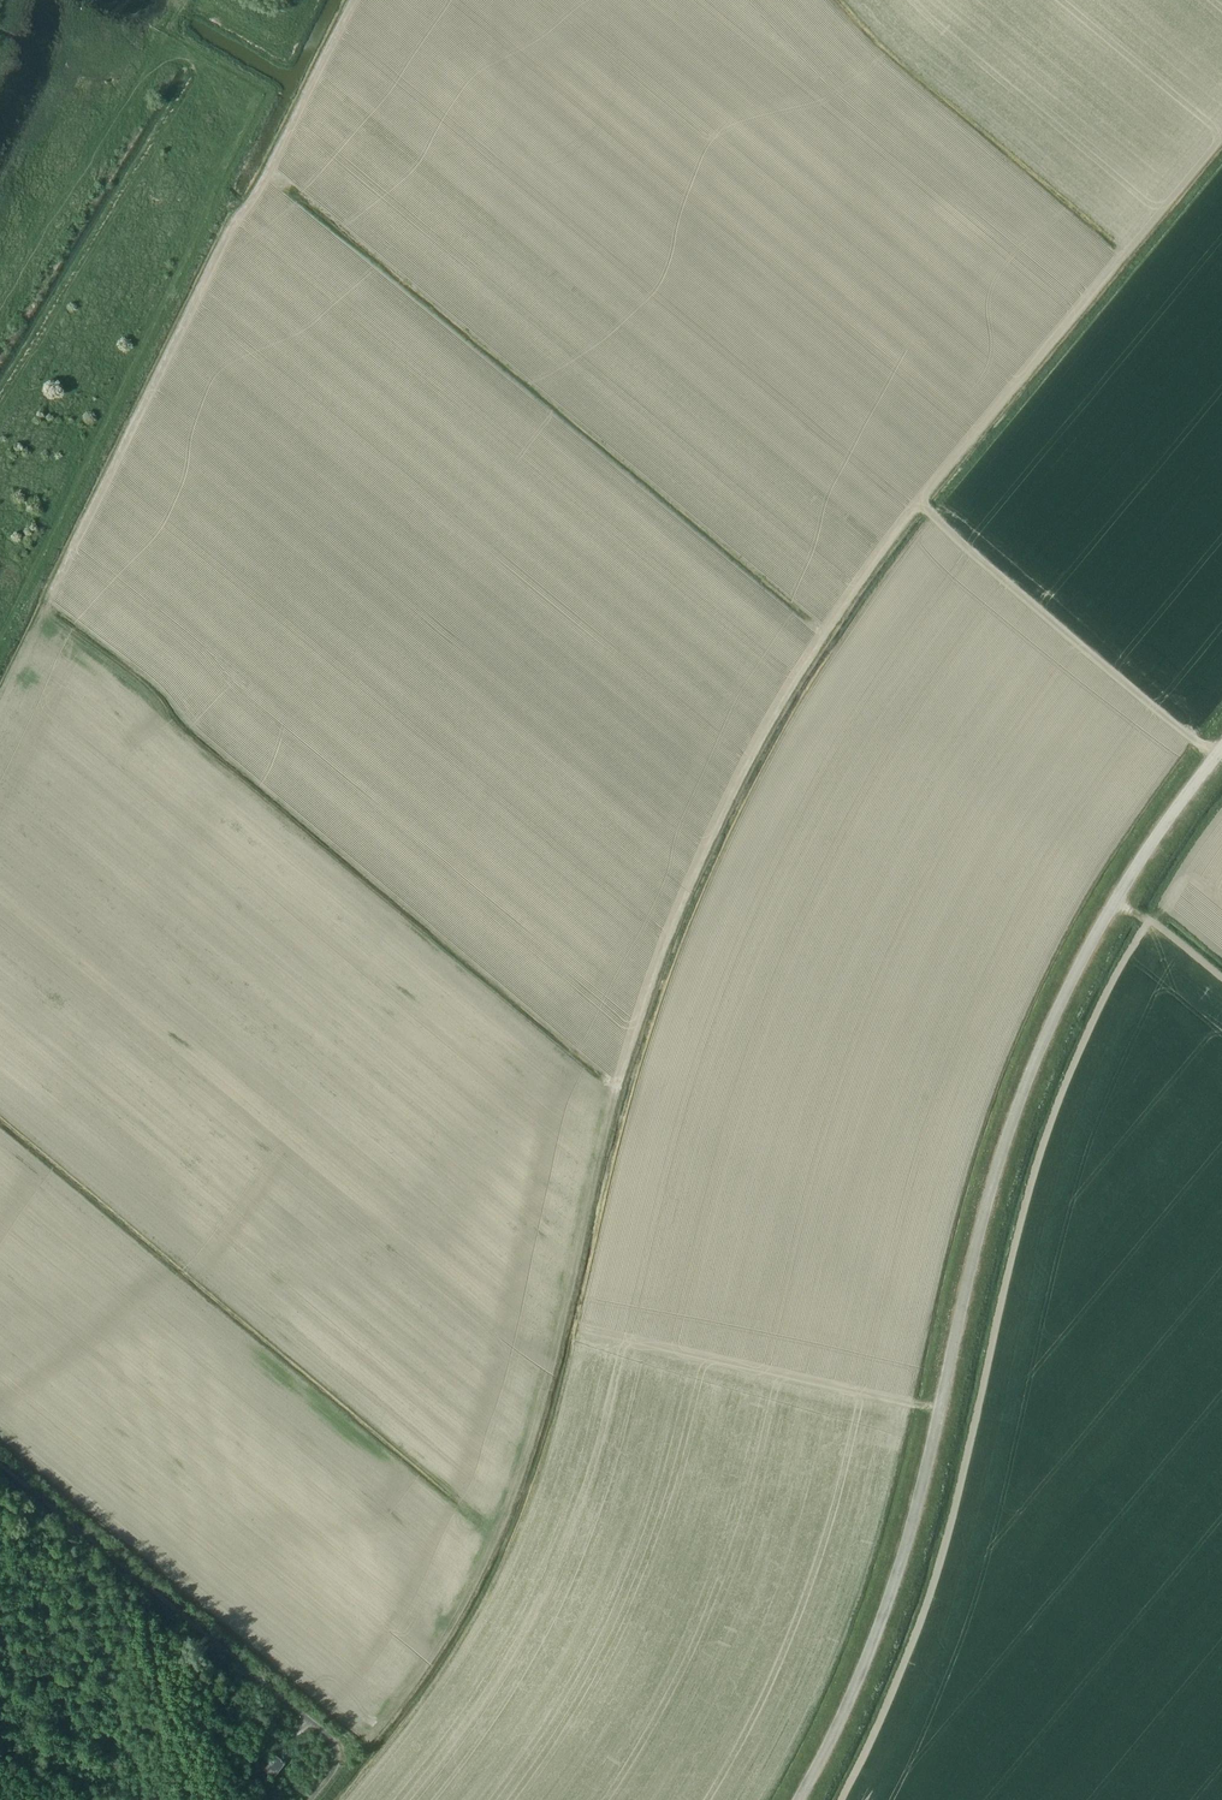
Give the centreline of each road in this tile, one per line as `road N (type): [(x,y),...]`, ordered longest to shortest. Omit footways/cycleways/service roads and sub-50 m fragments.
road 1 (unclassified): [(798,1799),(888,1597),(984,1213),(1032,1067),(1106,915),(1221,748)]
road 2 (track): [(186,0),(0,299)]

